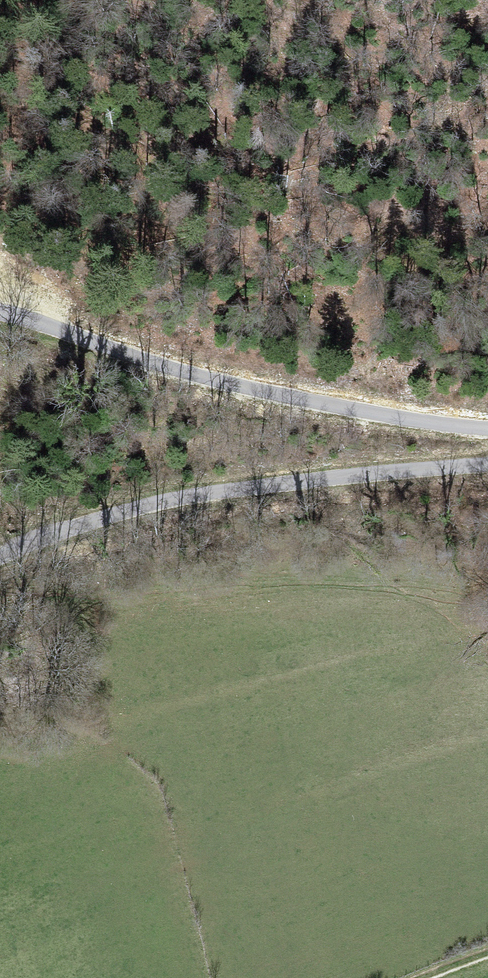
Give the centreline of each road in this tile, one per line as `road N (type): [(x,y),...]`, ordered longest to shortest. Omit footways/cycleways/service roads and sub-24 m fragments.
road 1 (unclassified): [(487,428),(371,417),(229,389),(0,313)]
road 2 (unclassified): [(0,556),(203,496),(487,464)]

